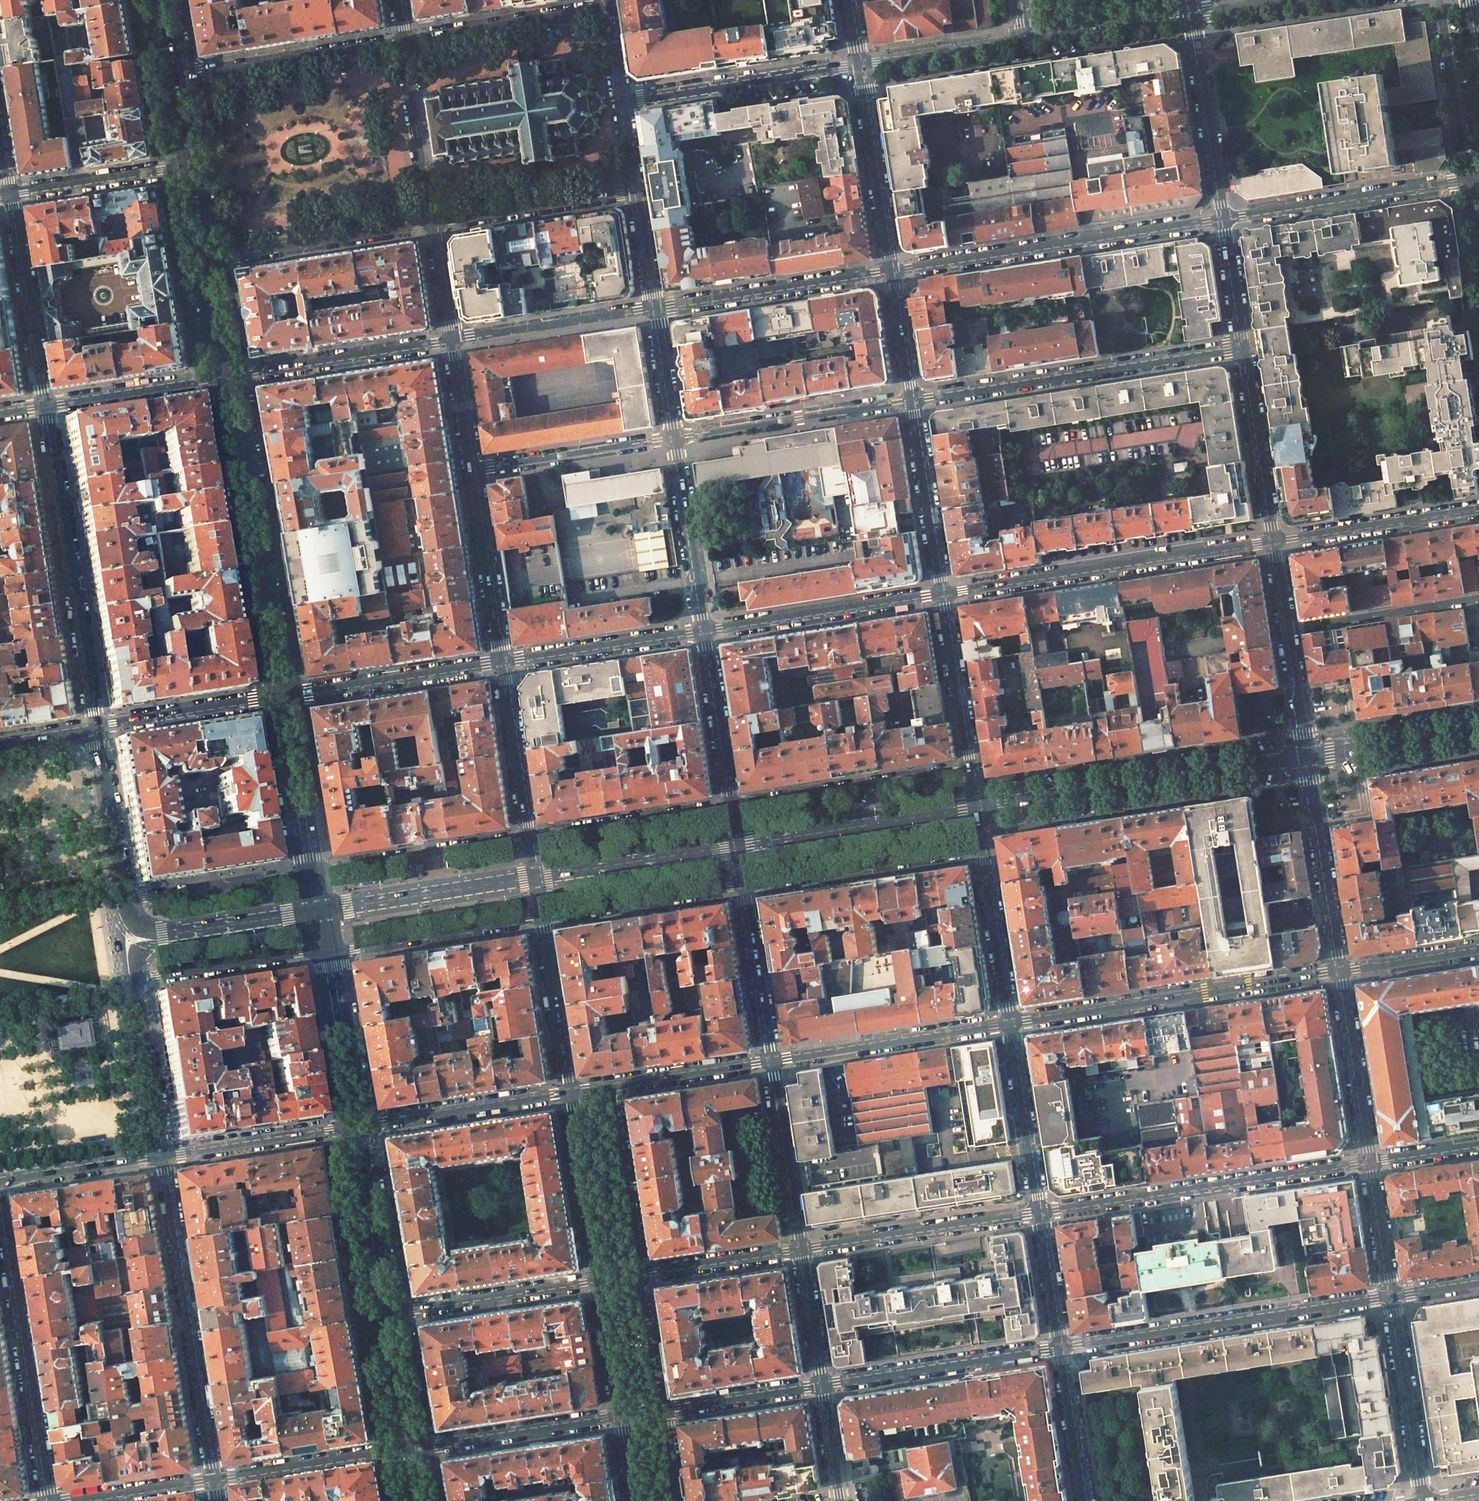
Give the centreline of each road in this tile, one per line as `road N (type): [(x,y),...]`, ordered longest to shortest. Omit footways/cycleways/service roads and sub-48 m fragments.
road 1 (residential): [(1059,1349),(1392,1295)]
road 2 (residential): [(1370,1162),(1037,1213)]
road 3 (residential): [(1272,541),(941,592)]
road 4 (residential): [(913,400),(1243,348)]
road 5 (secondary): [(1307,758),(977,805)]
road 6 (residential): [(1223,219),(894,270)]
road 7 (residential): [(1011,1025),(1339,974)]
road 8 (residential): [(165,1154),(215,1479)]
road 9 (residential): [(96,727),(44,403)]
road 10 (secondary): [(280,696),(226,376)]
road 11 (residential): [(49,1500),(0,1194)]
road 12 (residential): [(1470,178),(1223,219)]
road 13 (residential): [(617,102),(862,65)]
road 14 (residential): [(894,270),(653,307)]
road 15 (residential): [(673,438),(913,400)]
road 16 (residential): [(771,1061),(1011,1025)]
road 17 (residential): [(1037,1213),(798,1249)]
road 18 (residential): [(821,1387),(1059,1349)]
road 19 (secondary): [(977,805),(740,847)]
road 20 (residential): [(941,592),(704,631)]
road 21 (unclassified): [(404,43),(176,79)]
road 22 (residential): [(453,338),(226,376)]
road 23 (unclassified): [(206,258),(433,220)]
road 24 (residential): [(503,661),(280,696)]
road 25 (secondary): [(537,880),(316,912)]
road 26 (residential): [(977,805),(1011,1025)]
road 27 (residential): [(503,661),(537,880)]
road 28 (residential): [(353,1126),(571,1093)]
road 29 (secondary): [(143,939),(122,898),(96,727)]
road 30 (residential): [(740,847),(704,631)]
road 31 (secondary): [(316,912),(280,696)]
road 32 (residential): [(1339,974),(1307,758)]
road 33 (residential): [(143,939),(135,981),(165,1154)]
road 34 (residential): [(600,1279),(385,1312)]
road 35 (secondary): [(353,1126),(316,912)]
road 36 (residential): [(771,1061),(740,847)]
road 37 (residential): [(941,592),(977,805)]
road 38 (residential): [(44,403),(10,190)]
road 39 (residential): [(537,880),(571,1093)]
road 40 (residential): [(409,1449),(620,1416)]
road 41 (residential): [(1478,508),(1272,541)]
road 42 (residential): [(862,65),(894,270)]
road 43 (residential): [(1223,219),(1191,14)]
road 44 (residential): [(1422,1500),(1392,1295)]
road 45 (secondary): [(740,847),(537,880)]
road 46 (unclassified): [(606,6),(404,43)]
road 47 (residential): [(704,631),(503,661)]
road 48 (residential): [(473,471),(673,438)]
road 49 (residential): [(653,307),(453,338)]
road 50 (unclassified): [(433,220),(632,190)]
road 51 (residential): [(409,1449),(215,1479)]
road 52 (residential): [(704,631),(673,438)]
road 53 (residential): [(1272,541),(1243,348)]
road 54 (residential): [(913,400),(941,592)]
road 55 (residential): [(1478,598),(1287,629)]
road 56 (residential): [(473,471),(503,661)]
road 57 (residential): [(1370,1162),(1339,974)]
road 58 (residential): [(165,1154),(353,1126)]
road 59 (residential): [(798,1249),(771,1061)]
road 60 (residential): [(1011,1025),(1037,1213)]
road 61 (secondary): [(385,1312),(353,1126)]
road 62 (residential): [(571,1093),(600,1279)]
road 63 (residential): [(642,1273),(613,1087)]
road 64 (residential): [(280,696),(96,727)]
road 65 (residential): [(44,403),(226,376)]
road 66 (residential): [(190,166),(10,190)]
road 67 (residential): [(1441,0),(1470,178)]
road 68 (residential): [(404,43),(433,220)]
road 69 (secondary): [(316,912),(143,939)]
road 70 (secondary): [(1478,732),(1307,758)]
road 71 (residential): [(0,1181),(165,1154)]
road 72 (residential): [(1026,40),(1191,14)]
road 73 (residential): [(862,65),(1026,40)]
road 74 (residential): [(613,1087),(771,1061)]
road 75 (residential): [(663,1411),(821,1387)]
road 76 (residential): [(798,1249),(642,1273)]
road 77 (residential): [(1059,1349),(1083,1500)]
road 78 (residential): [(215,1479),(73,1500)]
road 79 (residential): [(1339,974),(1478,951)]
road 80 (residential): [(821,1387),(798,1249)]
road 81 (residential): [(663,1411),(642,1273)]
road 82 (secondary): [(409,1449),(385,1312)]
road 83 (residential): [(600,1279),(620,1416)]
road 84 (residential): [(1037,1213),(1059,1349)]
road 85 (residential): [(1392,1295),(1370,1162)]
road 86 (residential): [(453,338),(473,471)]
road 87 (residential): [(673,438),(653,307)]
road 88 (residential): [(894,270),(913,400)]
road 89 (residential): [(1243,348),(1223,219)]
road 90 (residential): [(1307,758),(1287,629)]

